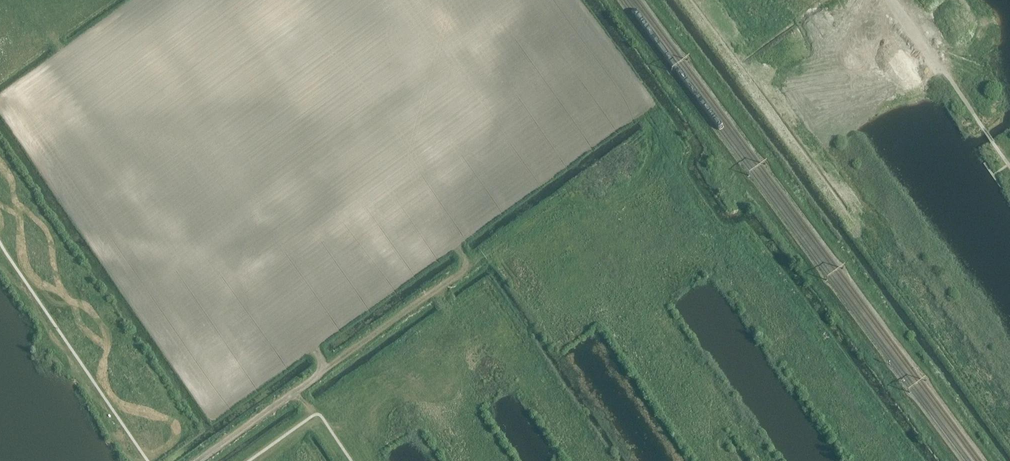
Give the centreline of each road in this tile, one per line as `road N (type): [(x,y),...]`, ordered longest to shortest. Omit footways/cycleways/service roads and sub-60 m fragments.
road 1 (track): [(197,460),(486,254)]

